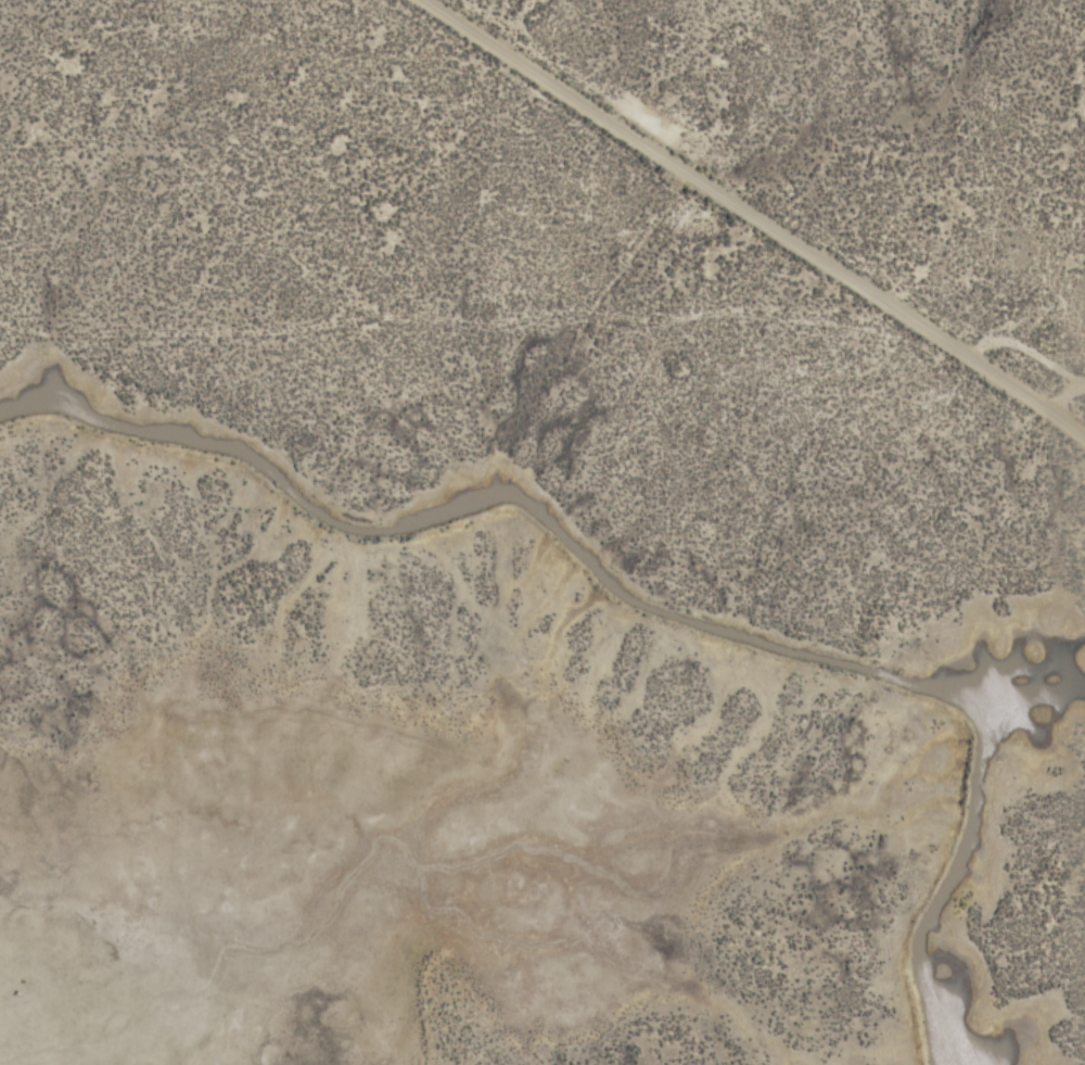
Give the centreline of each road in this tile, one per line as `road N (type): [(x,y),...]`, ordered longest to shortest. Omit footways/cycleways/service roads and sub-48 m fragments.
road 1 (residential): [(1084,436),(417,0)]
road 2 (track): [(1084,383),(1016,341),(987,346),(976,363)]

